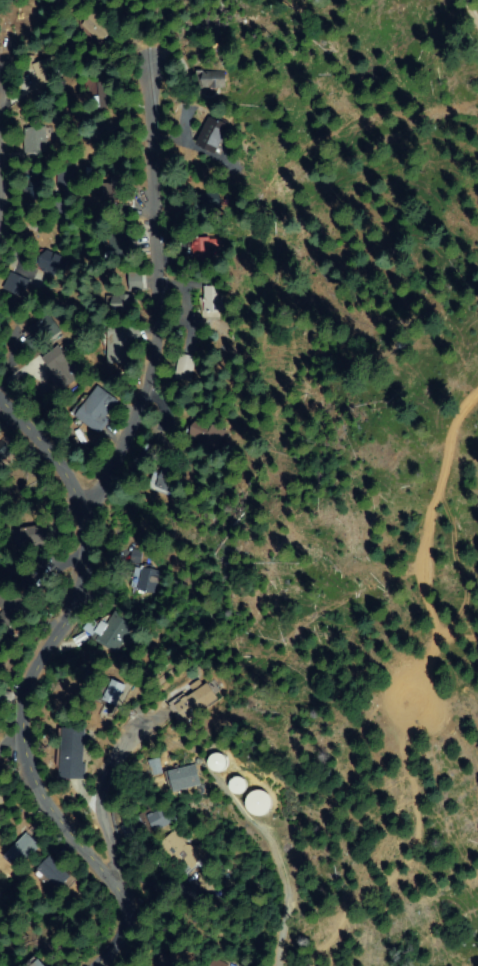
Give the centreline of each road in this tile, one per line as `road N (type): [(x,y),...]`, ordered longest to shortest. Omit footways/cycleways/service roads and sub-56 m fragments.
road 1 (residential): [(99,965),(121,932),(118,891),(84,831),(35,778),(21,742),(23,704),(78,578),(83,514),(40,440),(0,404)]
road 2 (residential): [(80,500),(129,423),(153,335),(148,88)]
road 3 (track): [(477,629),(443,623),(427,589),(438,466),(477,403)]

